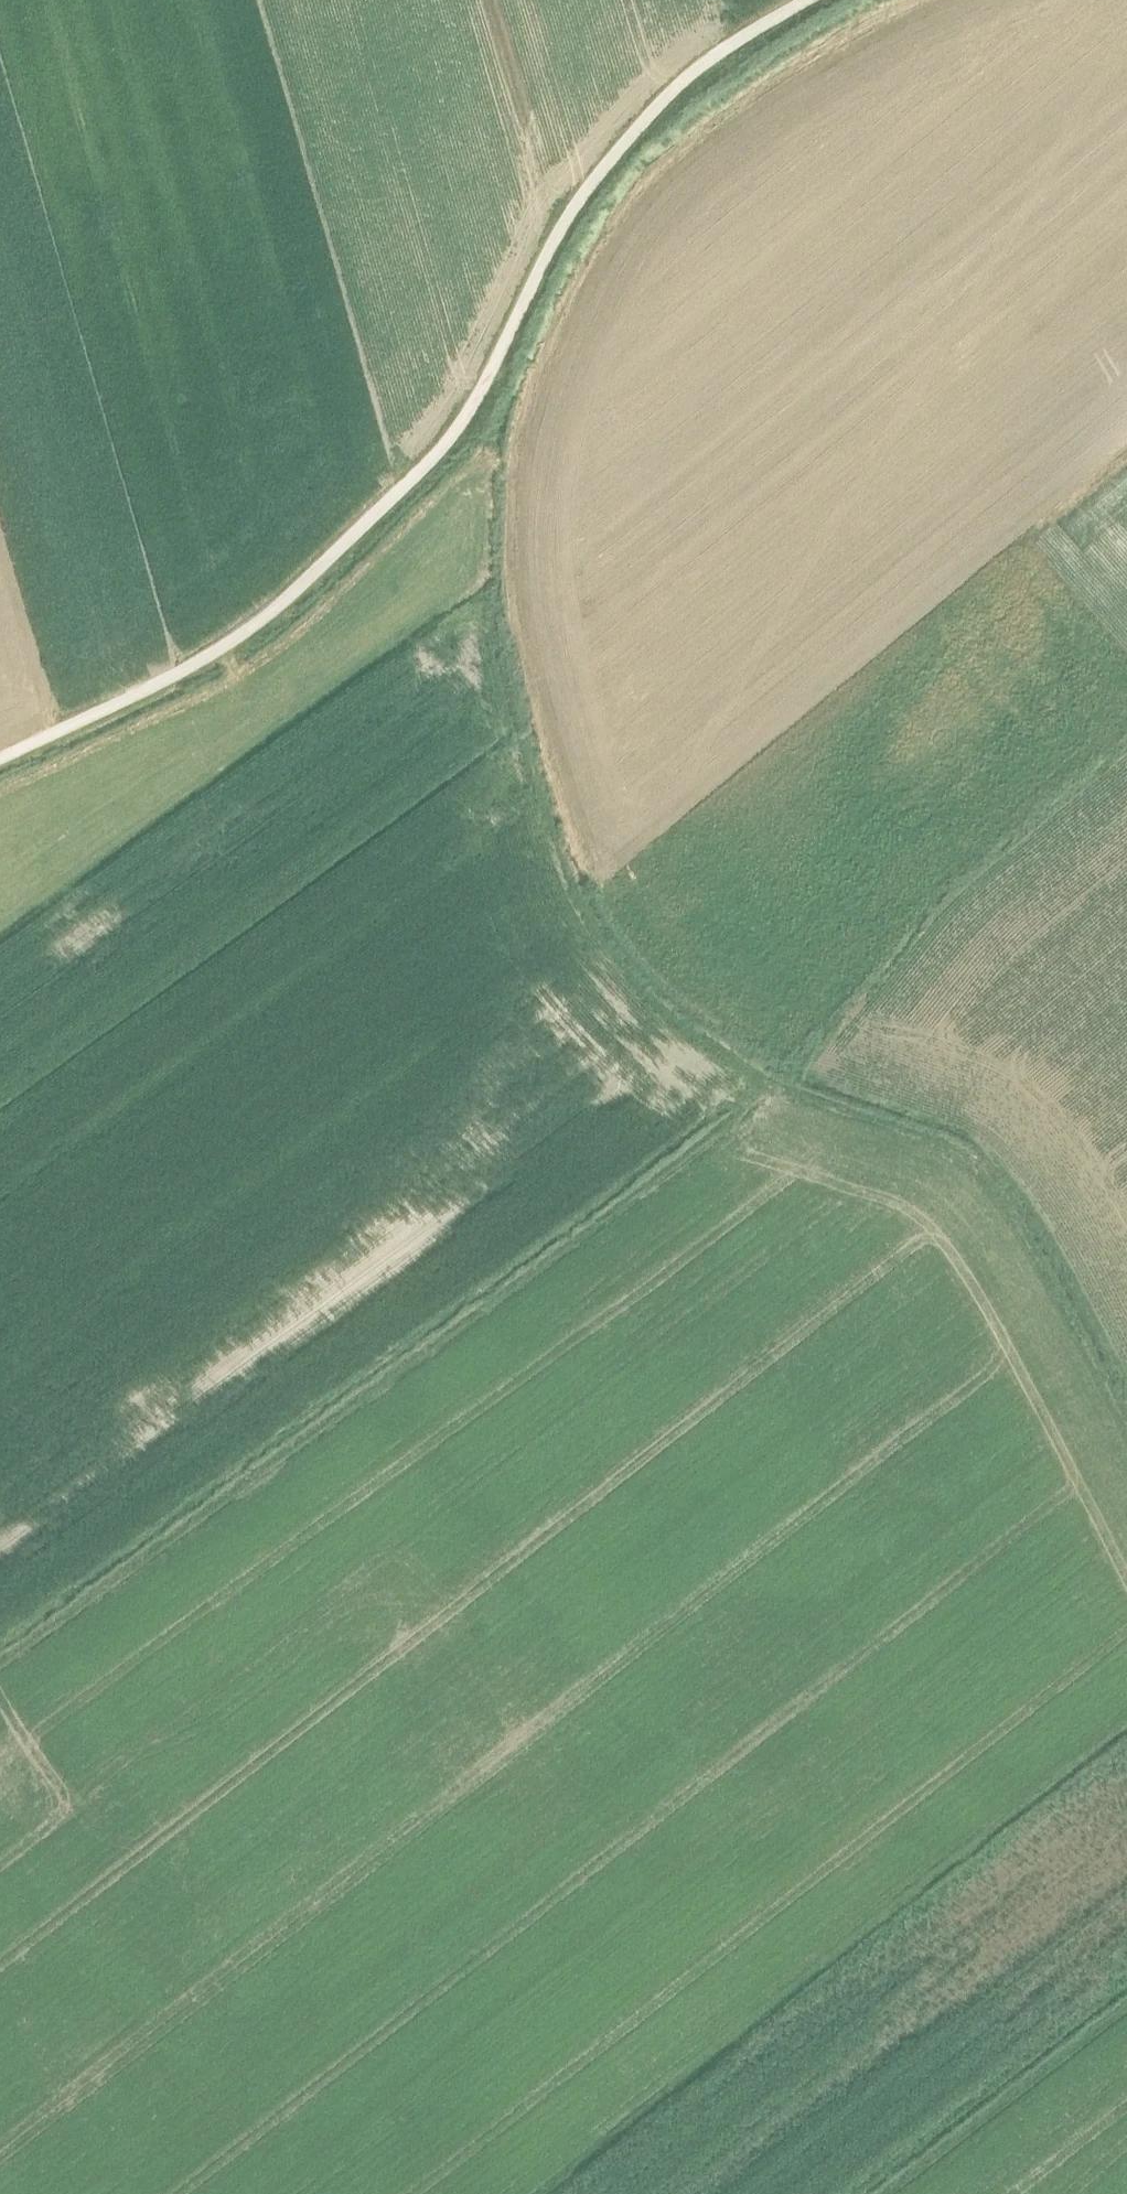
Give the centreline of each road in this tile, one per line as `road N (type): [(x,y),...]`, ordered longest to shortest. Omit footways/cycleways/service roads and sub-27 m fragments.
road 1 (unclassified): [(0,755),(168,676),(251,626),(303,583),(465,416),(555,234),(604,167),(676,85),(801,0)]

